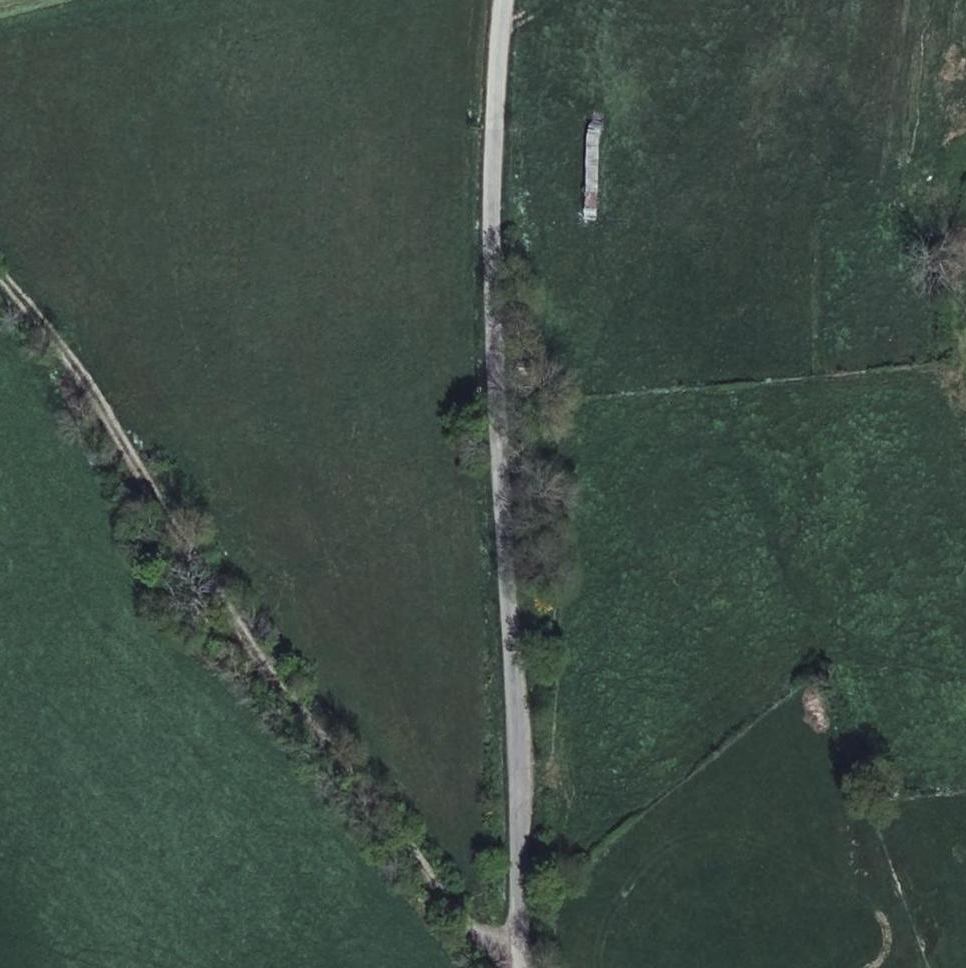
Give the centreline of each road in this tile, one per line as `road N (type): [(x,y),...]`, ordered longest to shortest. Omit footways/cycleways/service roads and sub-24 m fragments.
road 1 (unclassified): [(506,0),(496,230),(504,487),(527,775),(528,967)]

